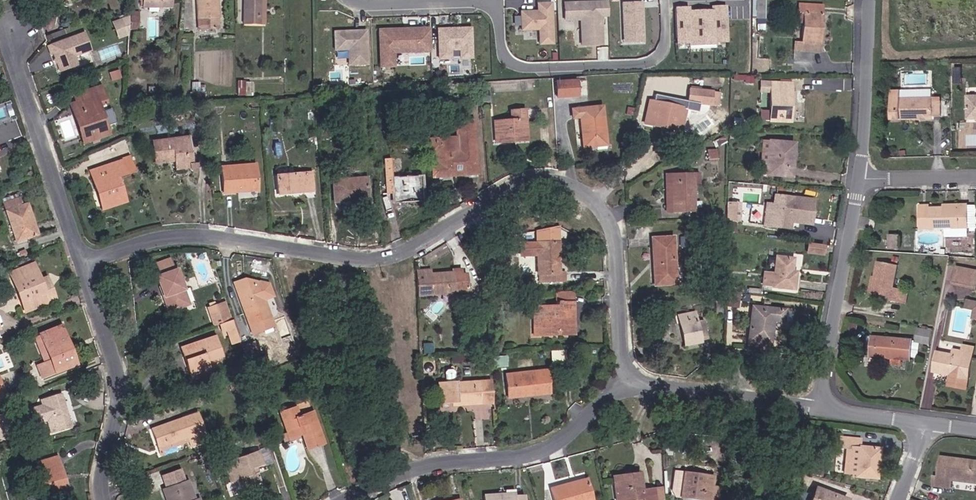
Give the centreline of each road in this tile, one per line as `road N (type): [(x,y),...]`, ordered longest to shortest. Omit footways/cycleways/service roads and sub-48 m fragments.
road 1 (residential): [(626,375),(617,231),(587,190),(542,180),(394,256),(353,259),(197,235),(94,255),(91,265)]
road 2 (residential): [(354,499),(409,471),(537,455),(561,443),(626,375)]
road 3 (residential): [(491,0),(505,58),(547,68),(651,62),(667,31),(664,0)]
road 4 (residential): [(91,265),(73,234),(13,36)]
road 5 (residential): [(91,265),(122,410),(106,499)]
road 6 (residential): [(865,180),(826,368),(831,401)]
road 7 (residential): [(626,375),(644,385),(818,408),(831,401)]
road 8 (residential): [(868,0),(865,180)]
road 9 (residential): [(352,0),(472,0)]

